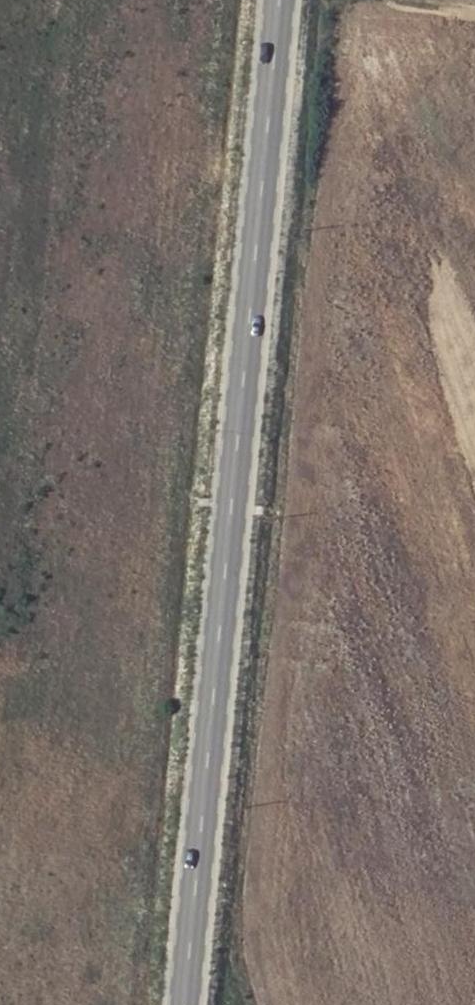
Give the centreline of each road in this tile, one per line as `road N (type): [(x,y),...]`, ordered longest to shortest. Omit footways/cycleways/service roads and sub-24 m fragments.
road 1 (secondary): [(277,0),(185,1004)]

